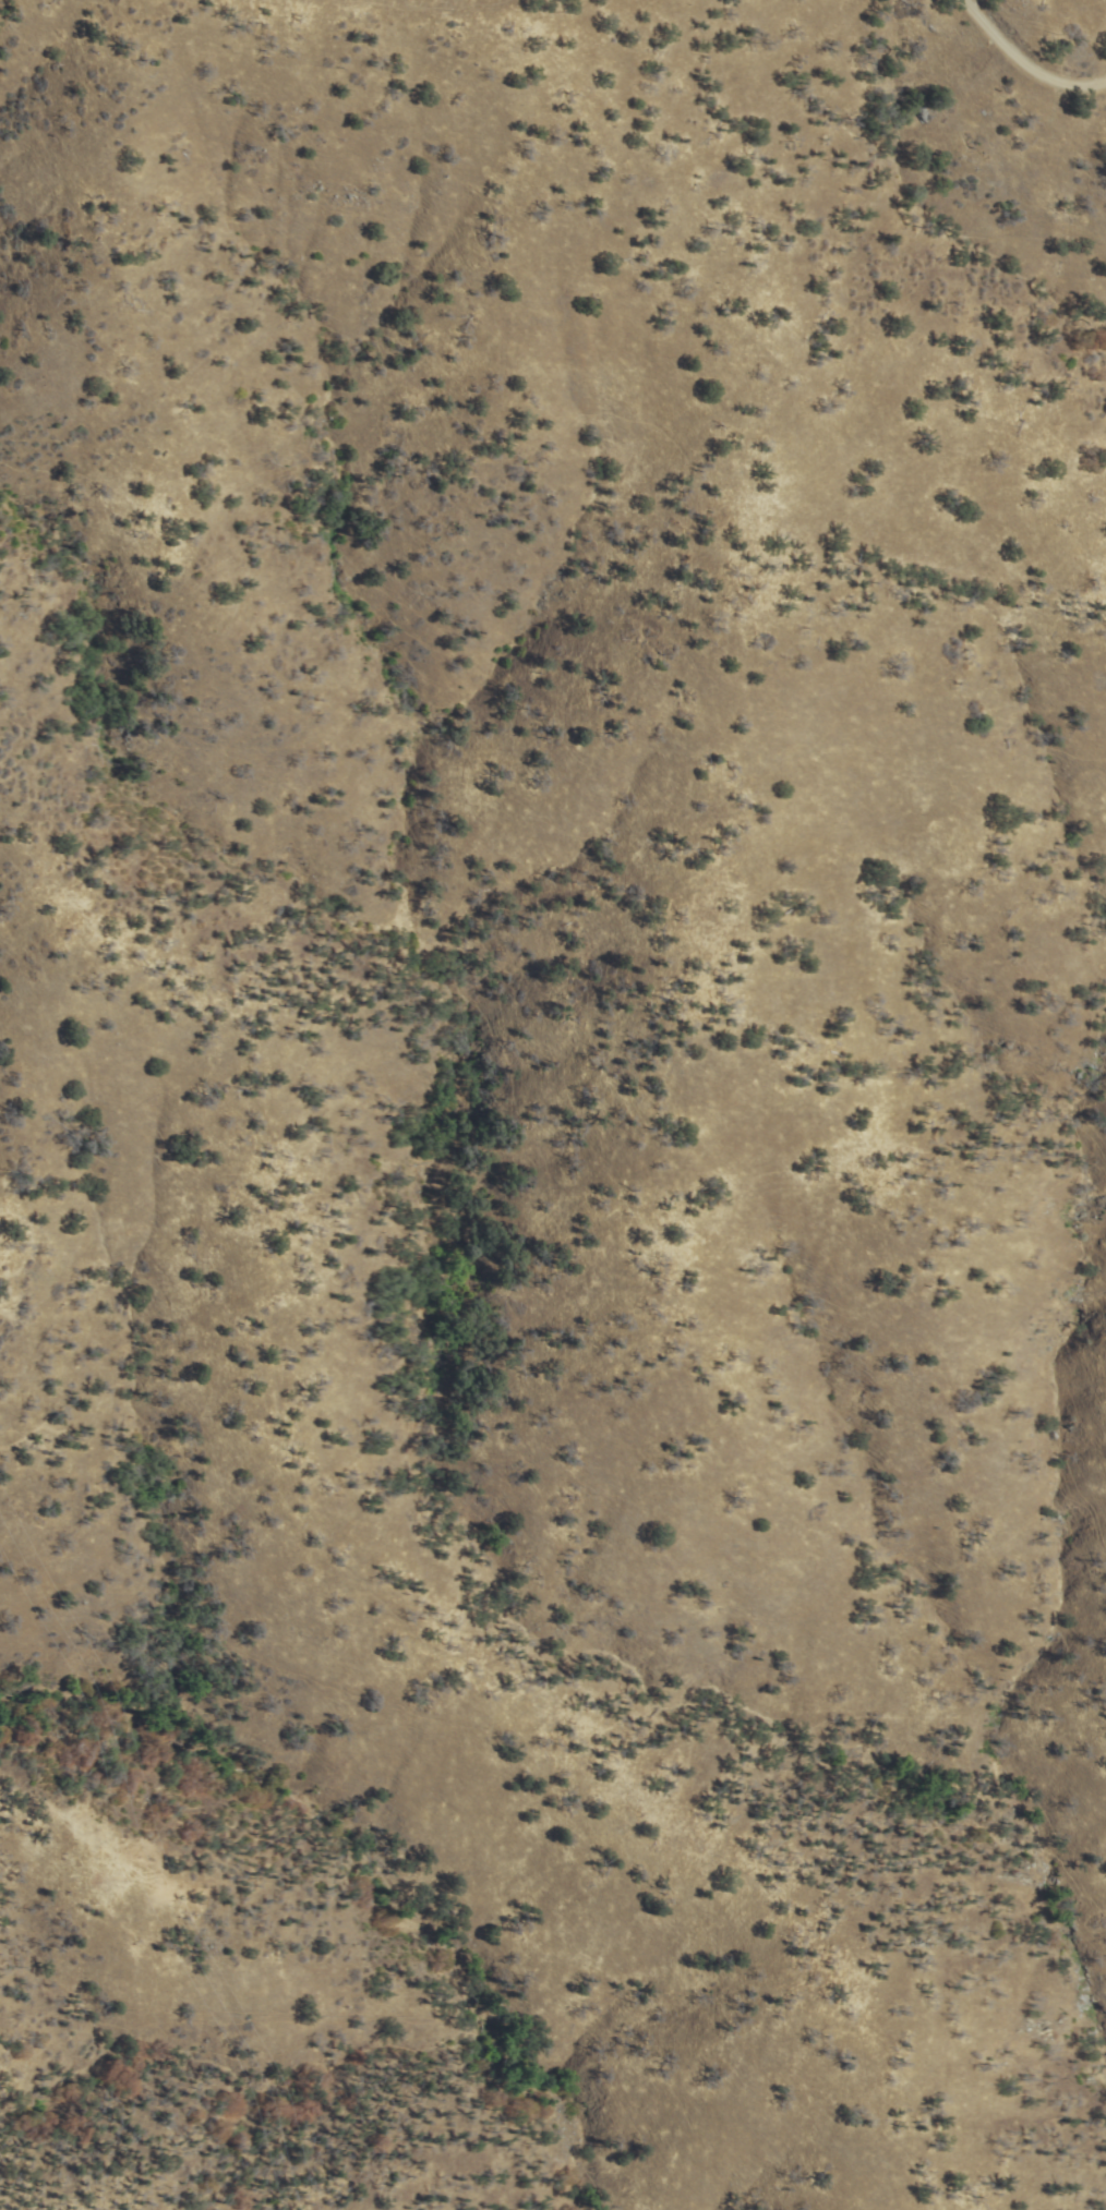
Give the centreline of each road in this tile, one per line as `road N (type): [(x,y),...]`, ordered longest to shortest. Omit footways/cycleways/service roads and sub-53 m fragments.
road 1 (residential): [(966,0),(1032,69),(1068,84),(1105,80)]

